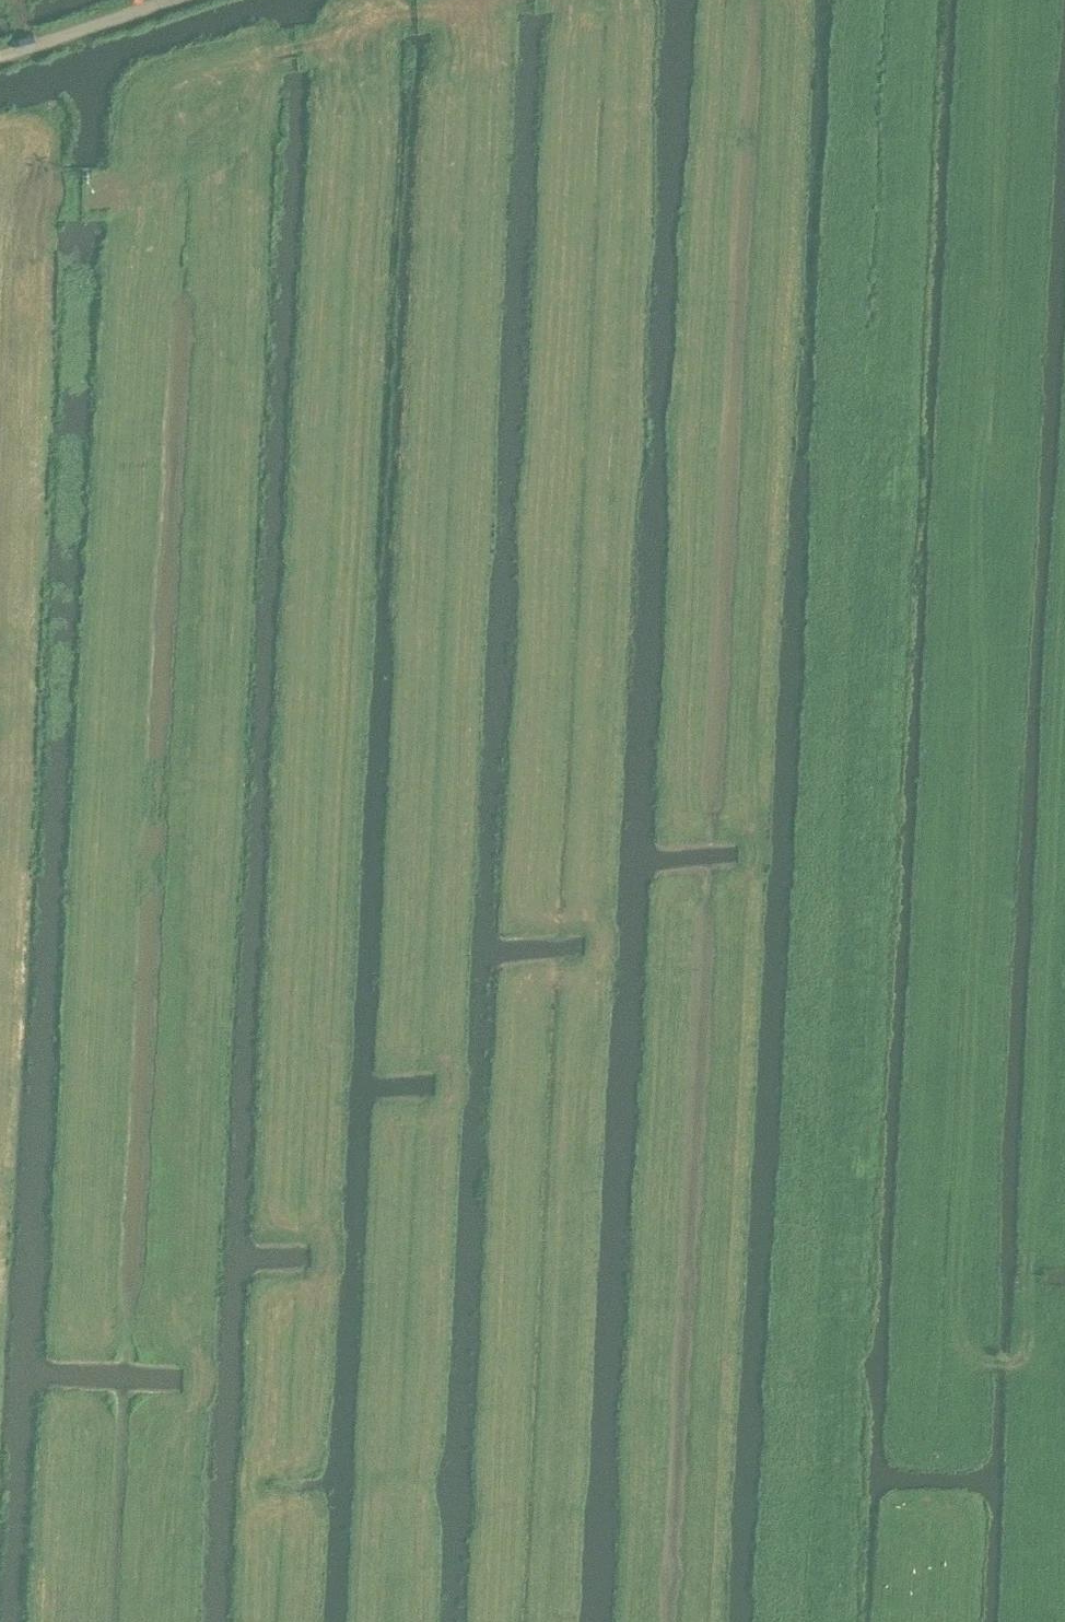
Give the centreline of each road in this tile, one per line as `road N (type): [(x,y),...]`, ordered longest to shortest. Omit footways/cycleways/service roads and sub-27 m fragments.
road 1 (unclassified): [(0,56),(170,0)]

